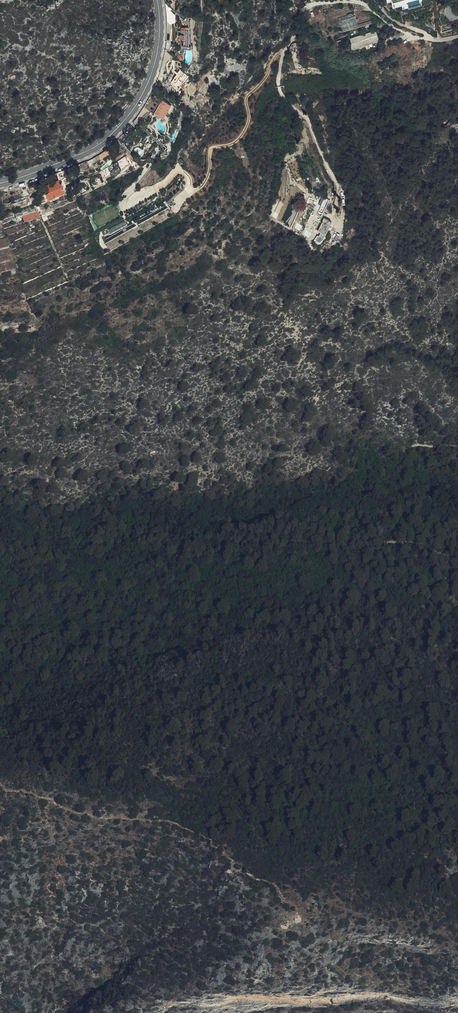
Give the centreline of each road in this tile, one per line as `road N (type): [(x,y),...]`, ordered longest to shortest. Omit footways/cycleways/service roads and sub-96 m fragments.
road 1 (primary): [(0,183),(95,148),(122,124),(154,69),(157,0)]
road 2 (track): [(285,51),(279,88),(307,118),(340,188),(333,216)]

